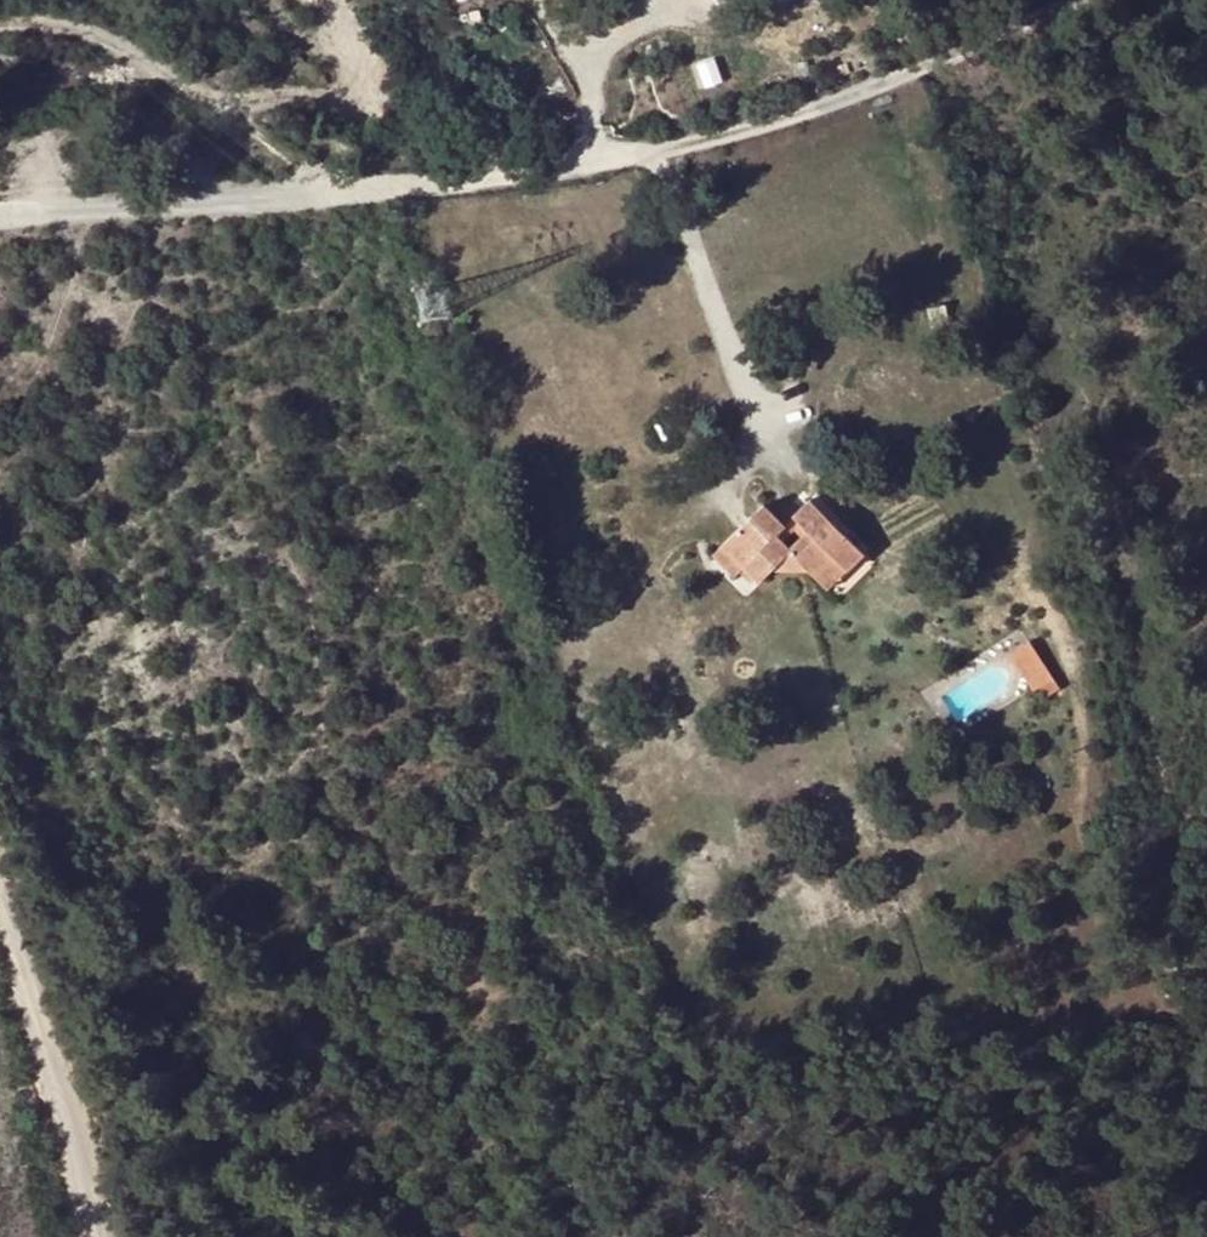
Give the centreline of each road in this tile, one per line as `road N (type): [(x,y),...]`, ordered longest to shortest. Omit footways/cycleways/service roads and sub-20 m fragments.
road 1 (residential): [(1085,0),(857,95),(601,170),(0,218)]
road 2 (track): [(100,1236),(57,1073),(0,912)]

